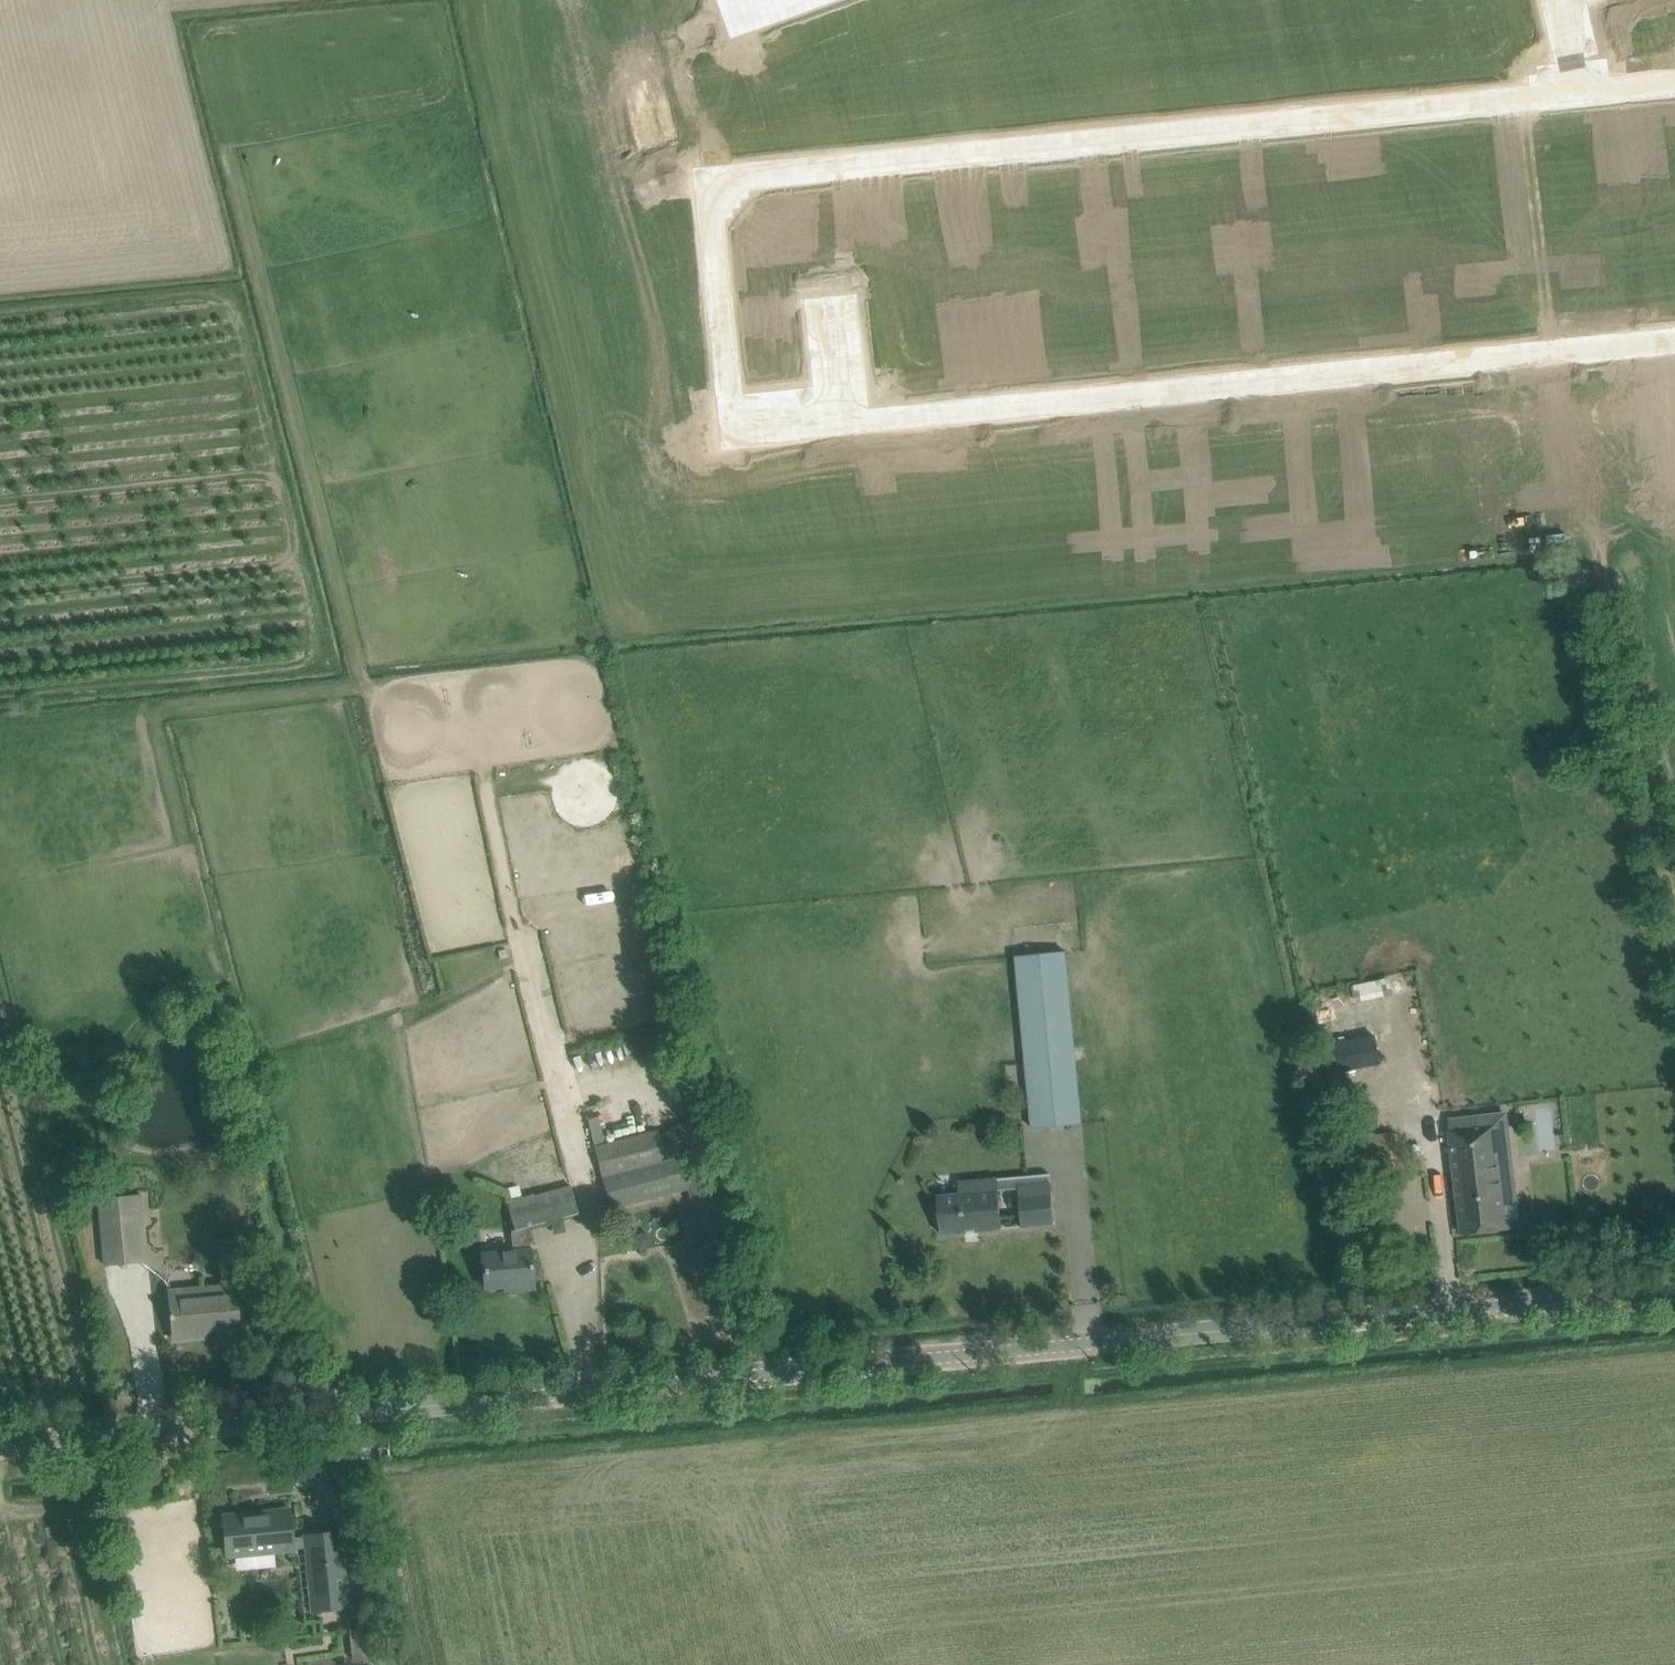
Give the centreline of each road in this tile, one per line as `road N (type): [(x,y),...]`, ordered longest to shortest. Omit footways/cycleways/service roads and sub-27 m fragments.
road 1 (unclassified): [(0,1446),(1674,1289)]

